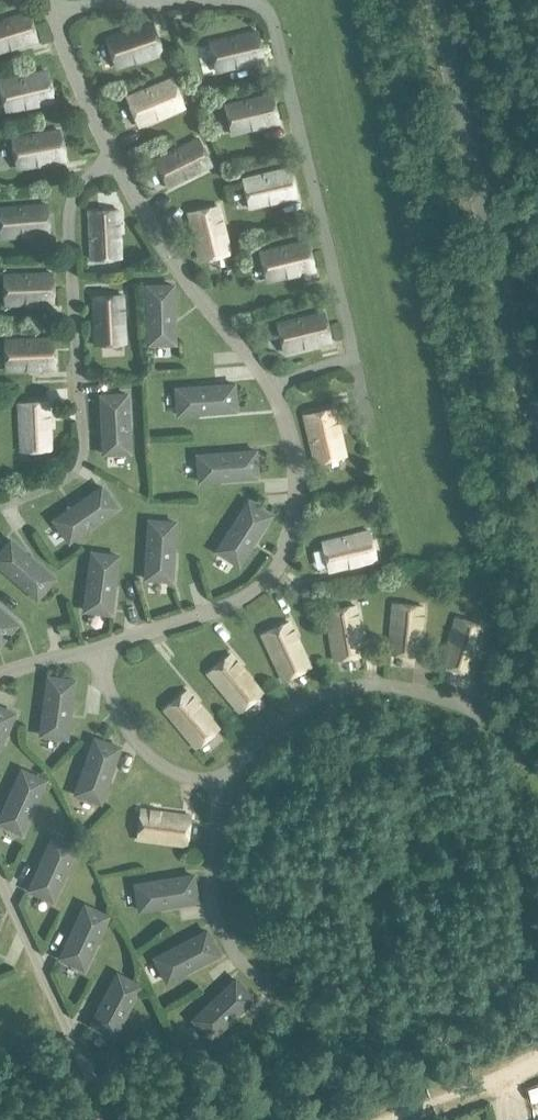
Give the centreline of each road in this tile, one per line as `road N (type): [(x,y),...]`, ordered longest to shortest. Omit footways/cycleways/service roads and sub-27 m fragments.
road 1 (unclassified): [(537,450),(436,0)]

